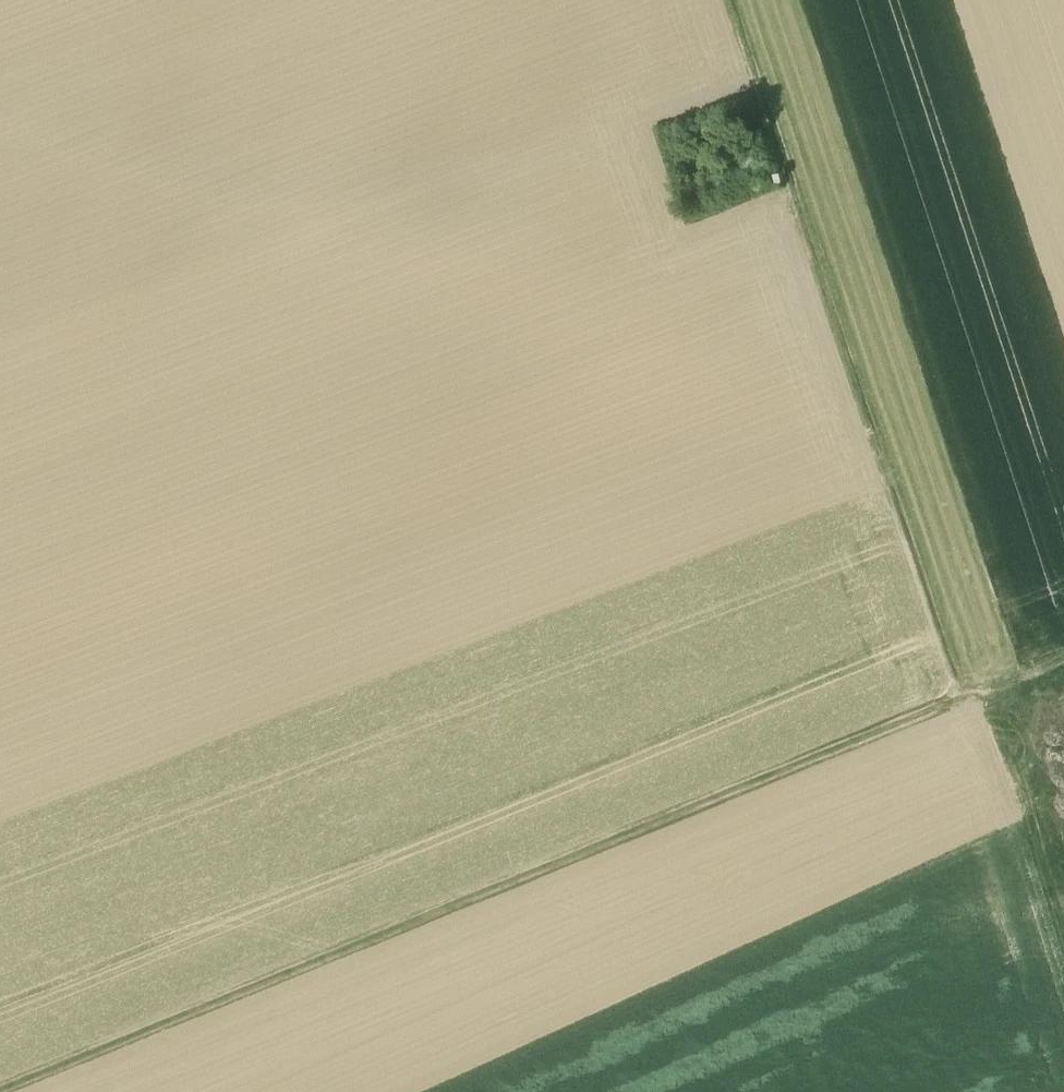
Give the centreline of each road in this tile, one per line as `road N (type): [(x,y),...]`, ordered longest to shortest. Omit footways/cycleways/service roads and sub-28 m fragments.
road 1 (track): [(17,1091),(291,992),(800,785),(890,726),(994,689)]
road 2 (track): [(737,0),(840,333),(966,696)]
road 3 (track): [(1063,909),(994,689)]

